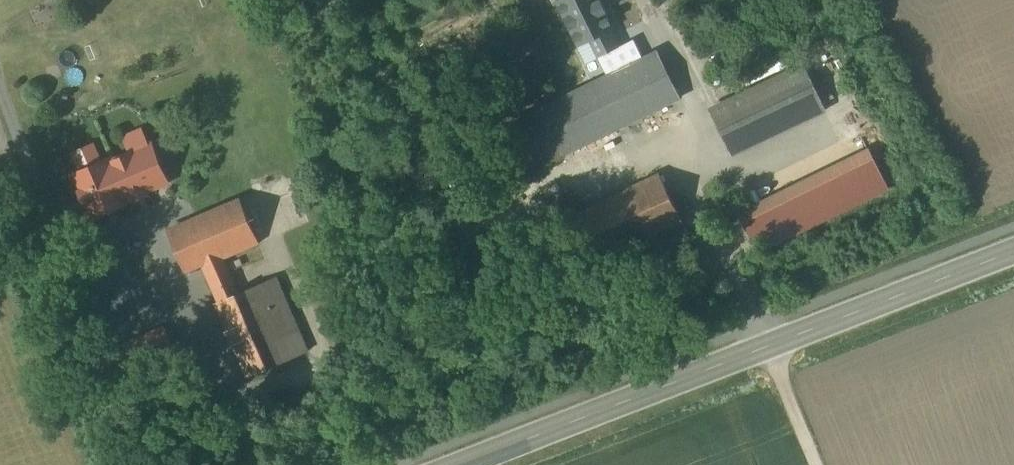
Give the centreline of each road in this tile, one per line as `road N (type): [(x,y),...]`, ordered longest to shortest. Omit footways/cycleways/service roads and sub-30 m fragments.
road 1 (primary): [(471,464),(1013,254)]

